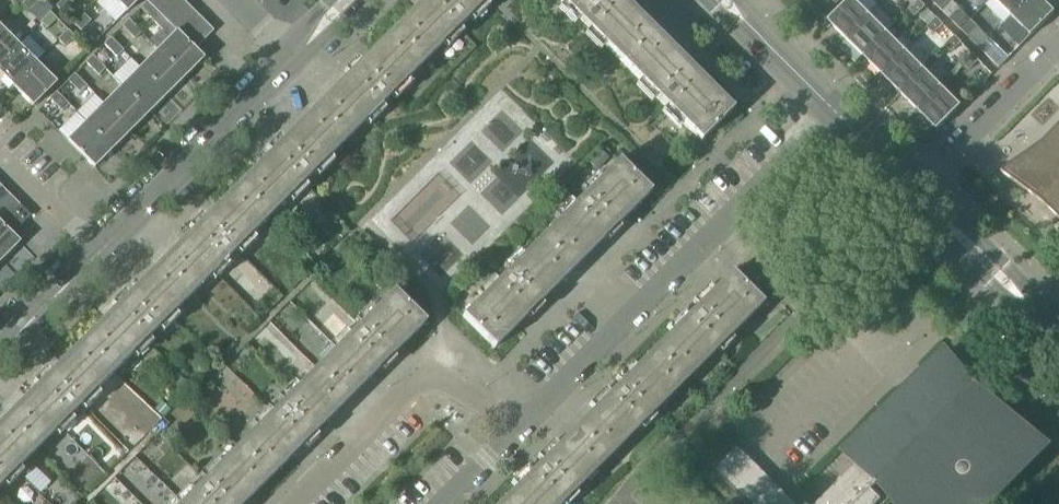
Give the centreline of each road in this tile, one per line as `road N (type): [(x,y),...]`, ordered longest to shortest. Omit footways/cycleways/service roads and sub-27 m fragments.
road 1 (residential): [(519,427),(831,108)]
road 2 (residential): [(0,344),(291,57)]
road 3 (residential): [(293,503),(420,377),(519,427)]
road 4 (residential): [(921,197),(943,161),(1058,55)]
road 5 (residential): [(1058,336),(921,197)]
road 6 (residential): [(831,108),(727,0)]
road 7 (residential): [(921,197),(831,108)]

